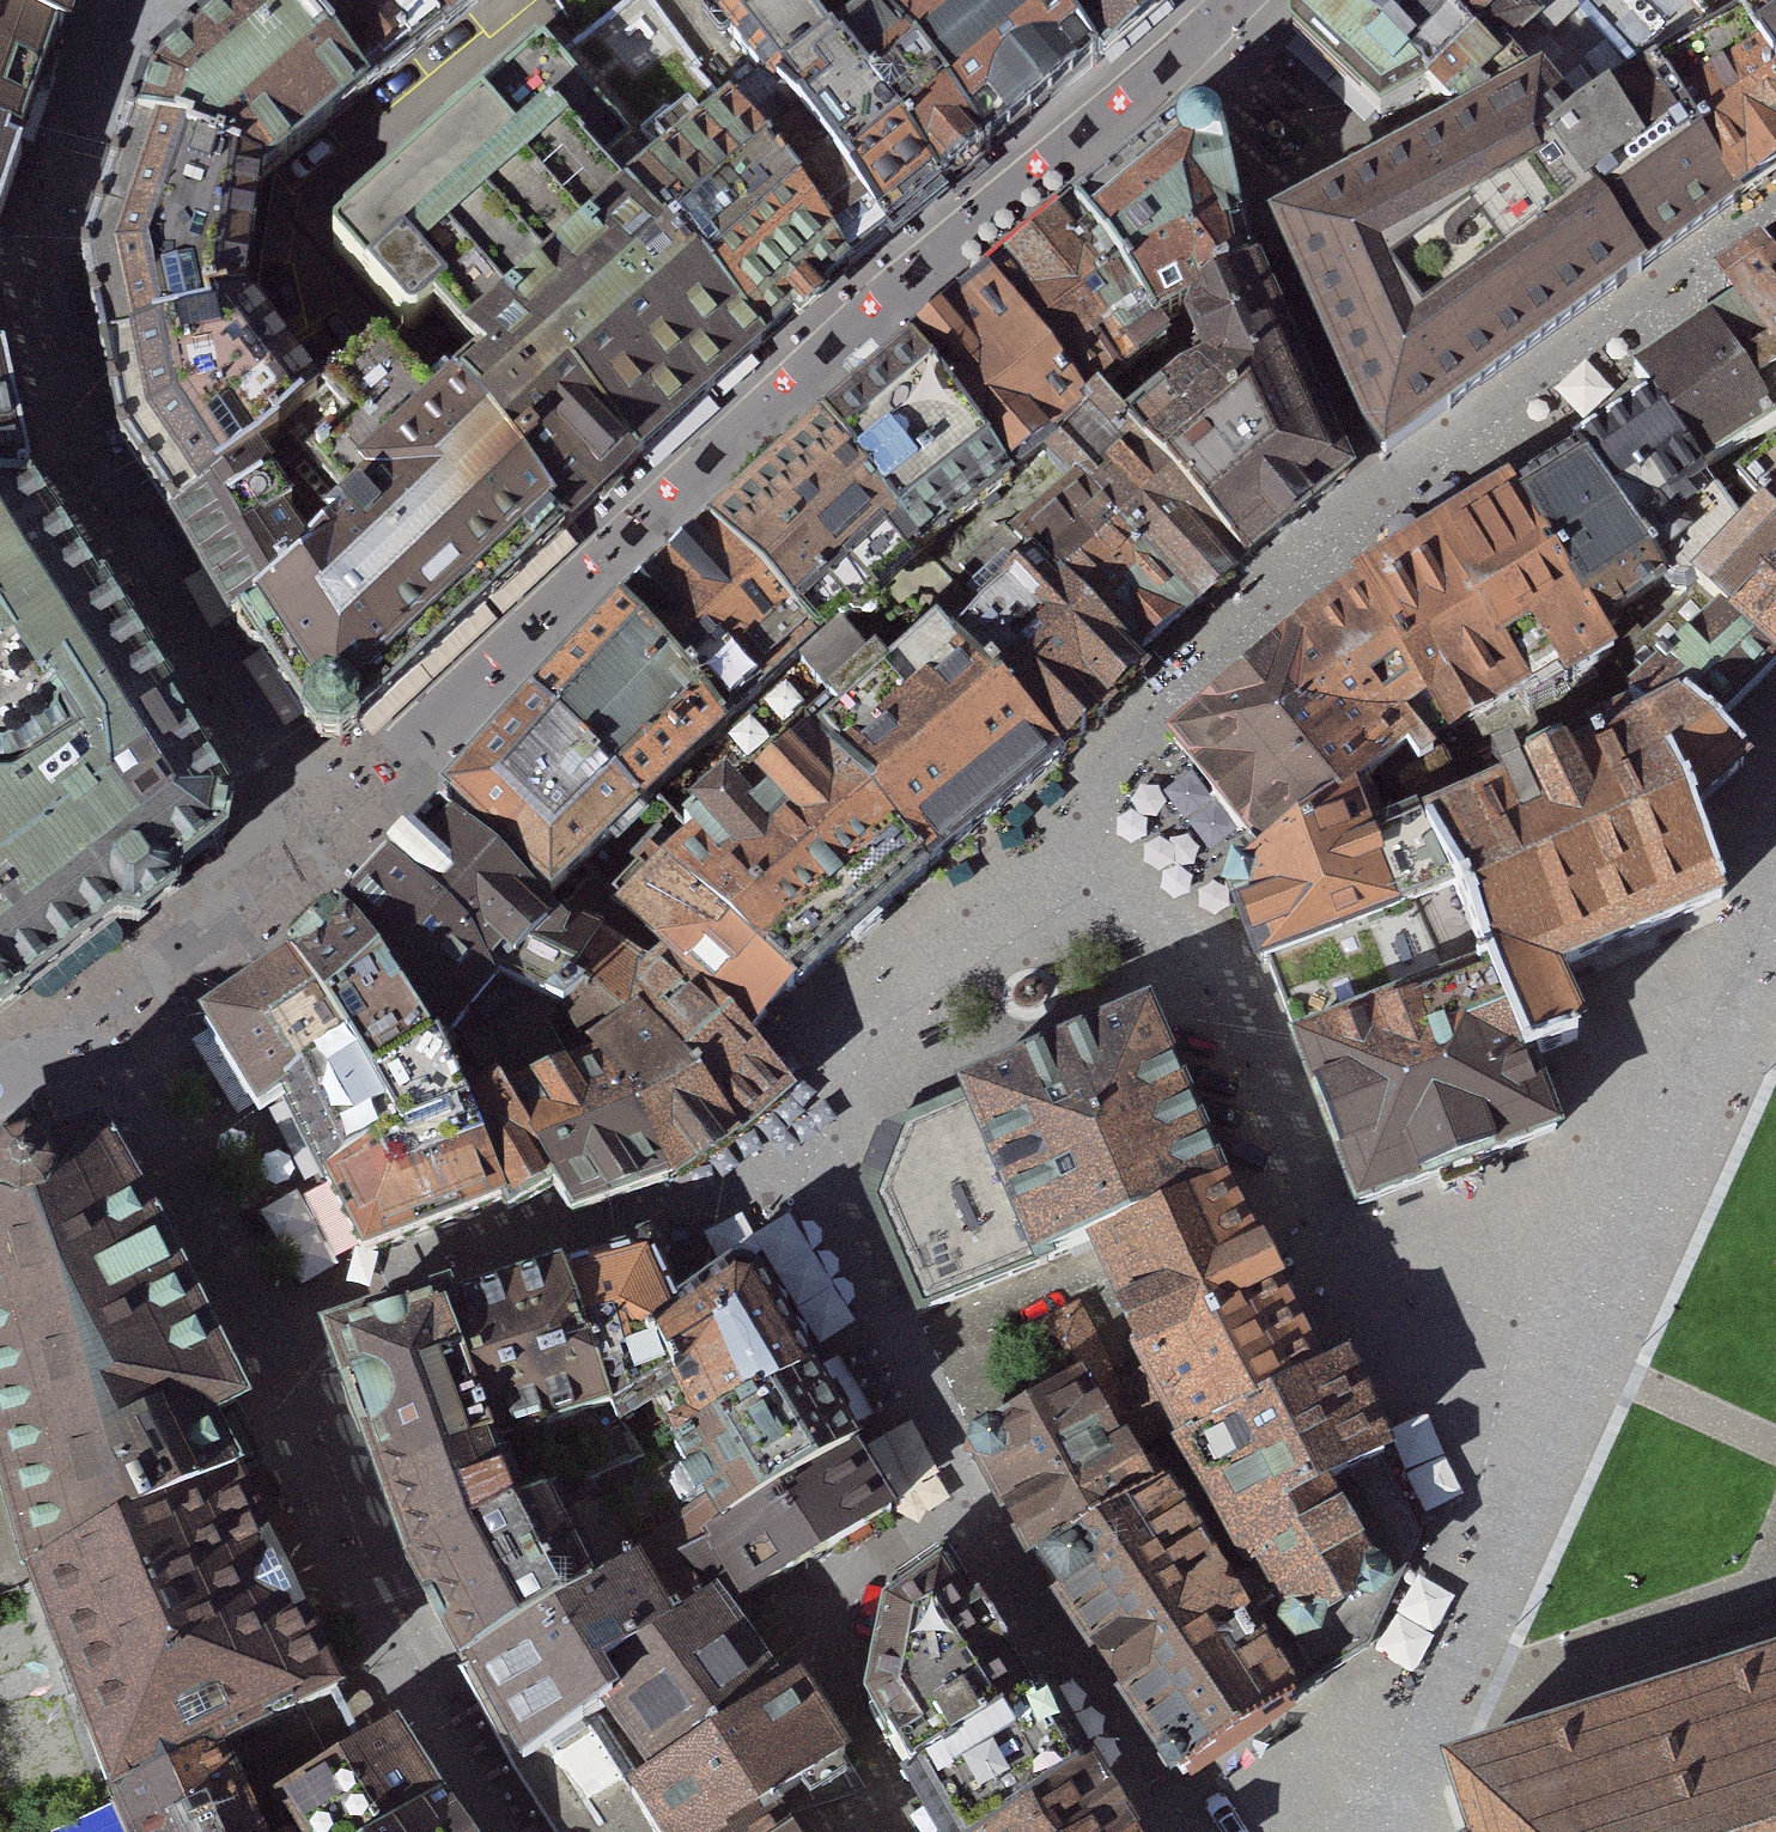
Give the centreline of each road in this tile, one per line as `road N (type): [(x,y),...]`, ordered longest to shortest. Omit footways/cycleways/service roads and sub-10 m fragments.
road 1 (residential): [(0,1074),(77,1013),(259,1351),(393,1696),(482,1831)]
road 2 (residential): [(1775,208),(1371,532),(1143,728),(1098,863)]
road 3 (residential): [(1098,863),(924,993),(837,1132),(786,1187),(968,1547)]
road 4 (residential): [(1554,1350),(1341,1249),(1217,973),(1098,863)]
road 5 (residential): [(1554,1350),(1775,874)]
road 6 (residential): [(1369,1831),(1392,1737),(1554,1350)]
road 7 (residential): [(884,1831),(830,1718),(843,1621),(968,1547)]
road 8 (residential): [(968,1547),(1152,1831)]

